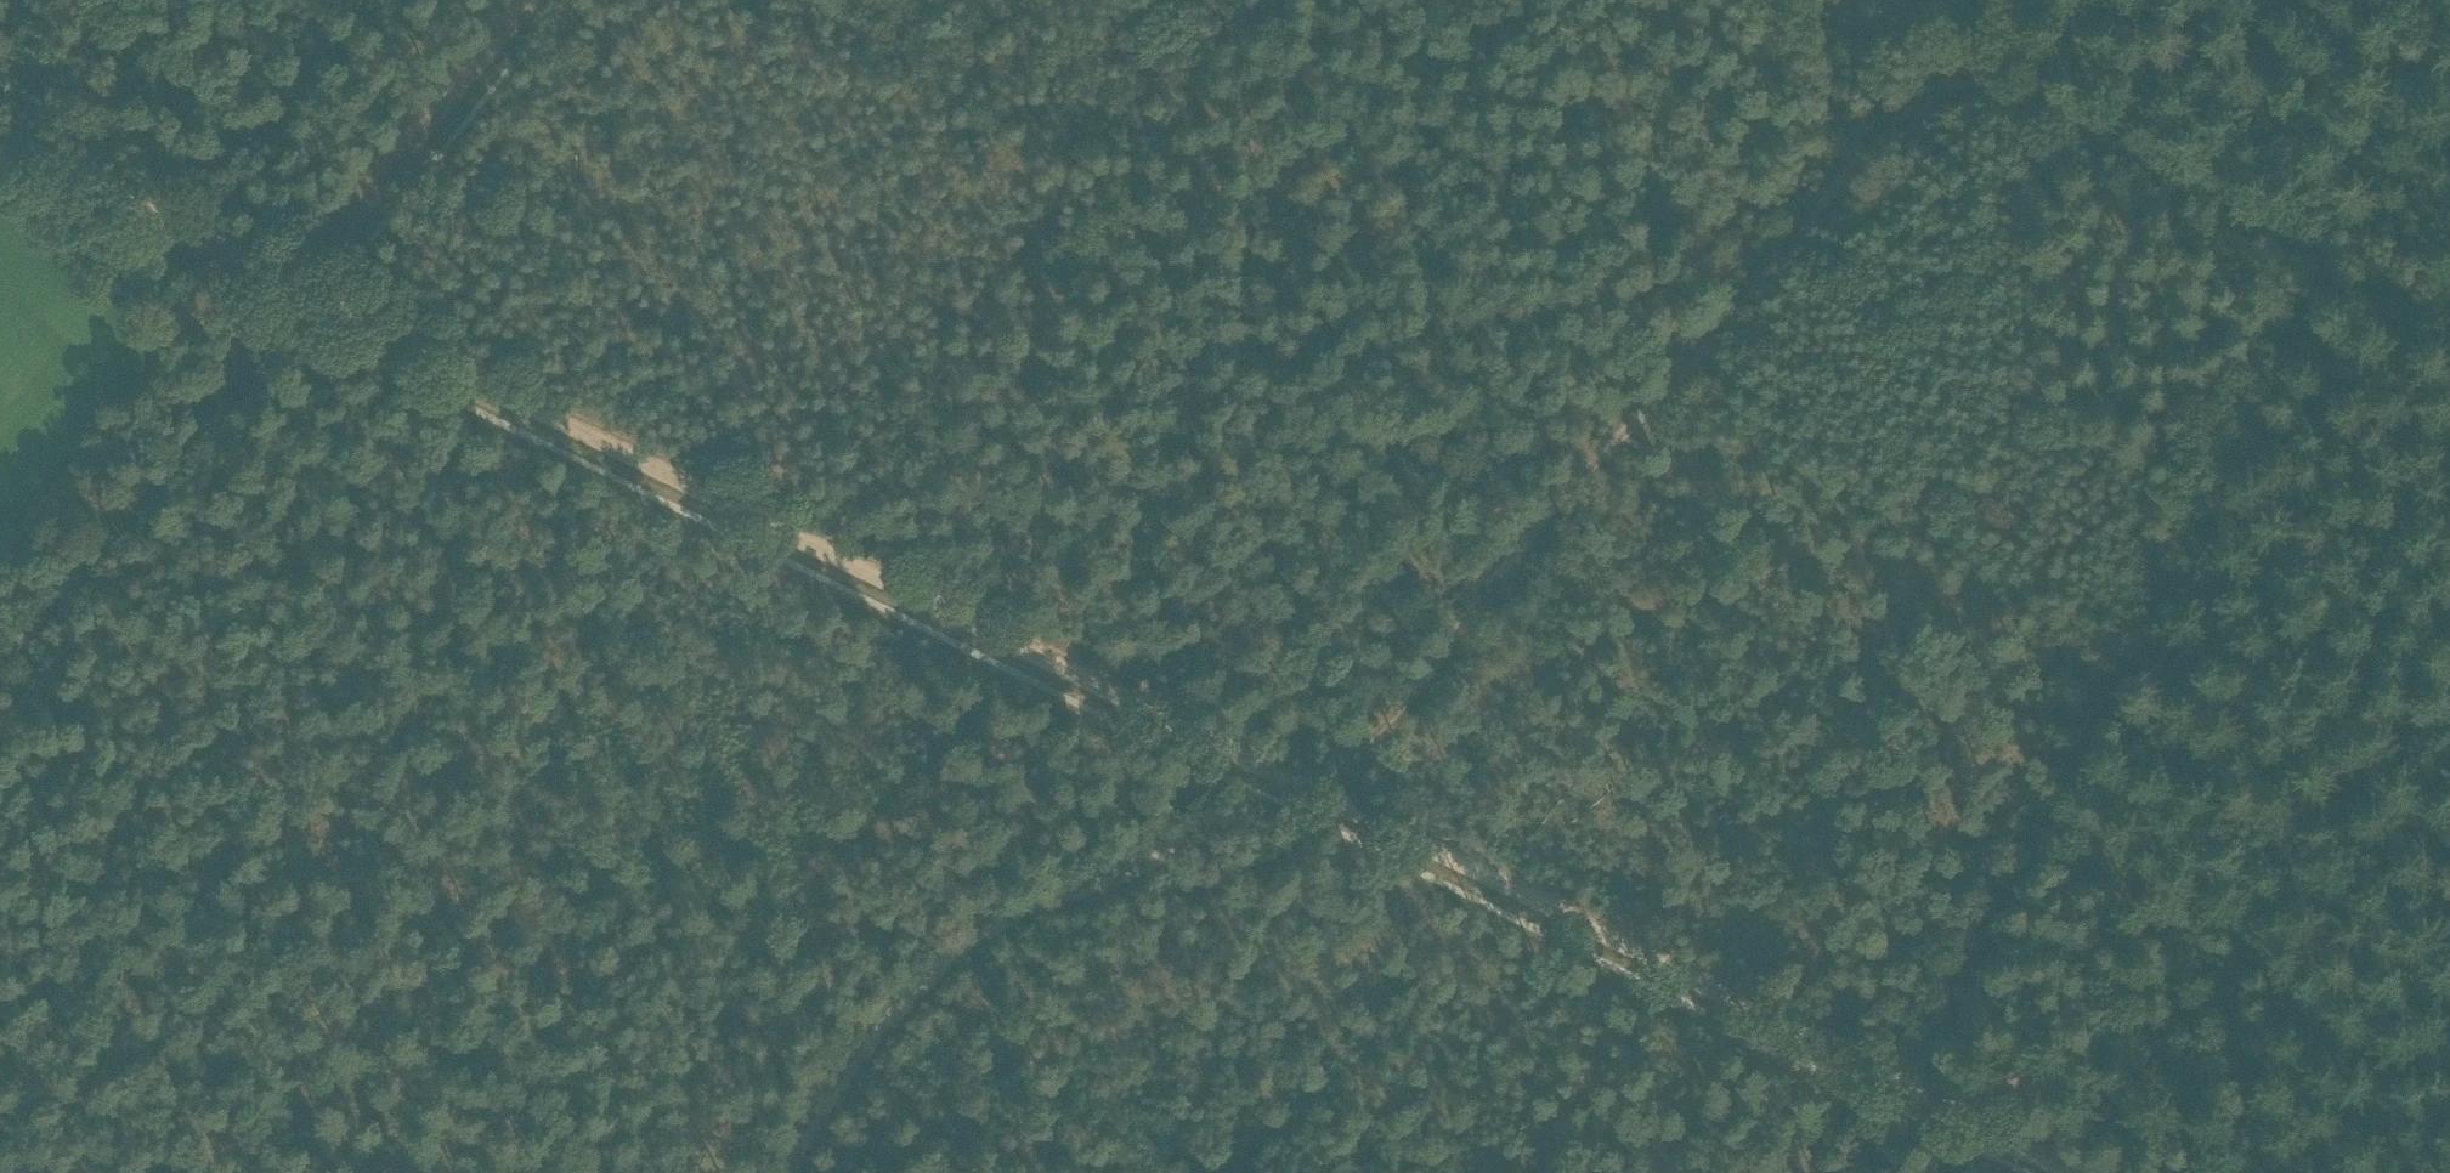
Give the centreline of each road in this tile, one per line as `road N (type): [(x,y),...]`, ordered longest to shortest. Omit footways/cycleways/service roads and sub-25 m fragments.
road 1 (track): [(1892,1077),(302,297)]
road 2 (track): [(798,1172),(930,981),(1054,906),(1312,790),(1952,71)]
road 3 (track): [(1892,1077),(2127,616)]
road 4 (track): [(302,297),(292,324),(0,657)]
road 5 (track): [(2127,616),(2314,252)]
road 6 (track): [(2314,252),(1952,71)]
road 7 (track): [(541,0),(302,297)]
road 8 (track): [(302,297),(0,150)]
road 9 (track): [(2087,1172),(1892,1077)]
road 10 (track): [(2314,252),(2449,316)]

